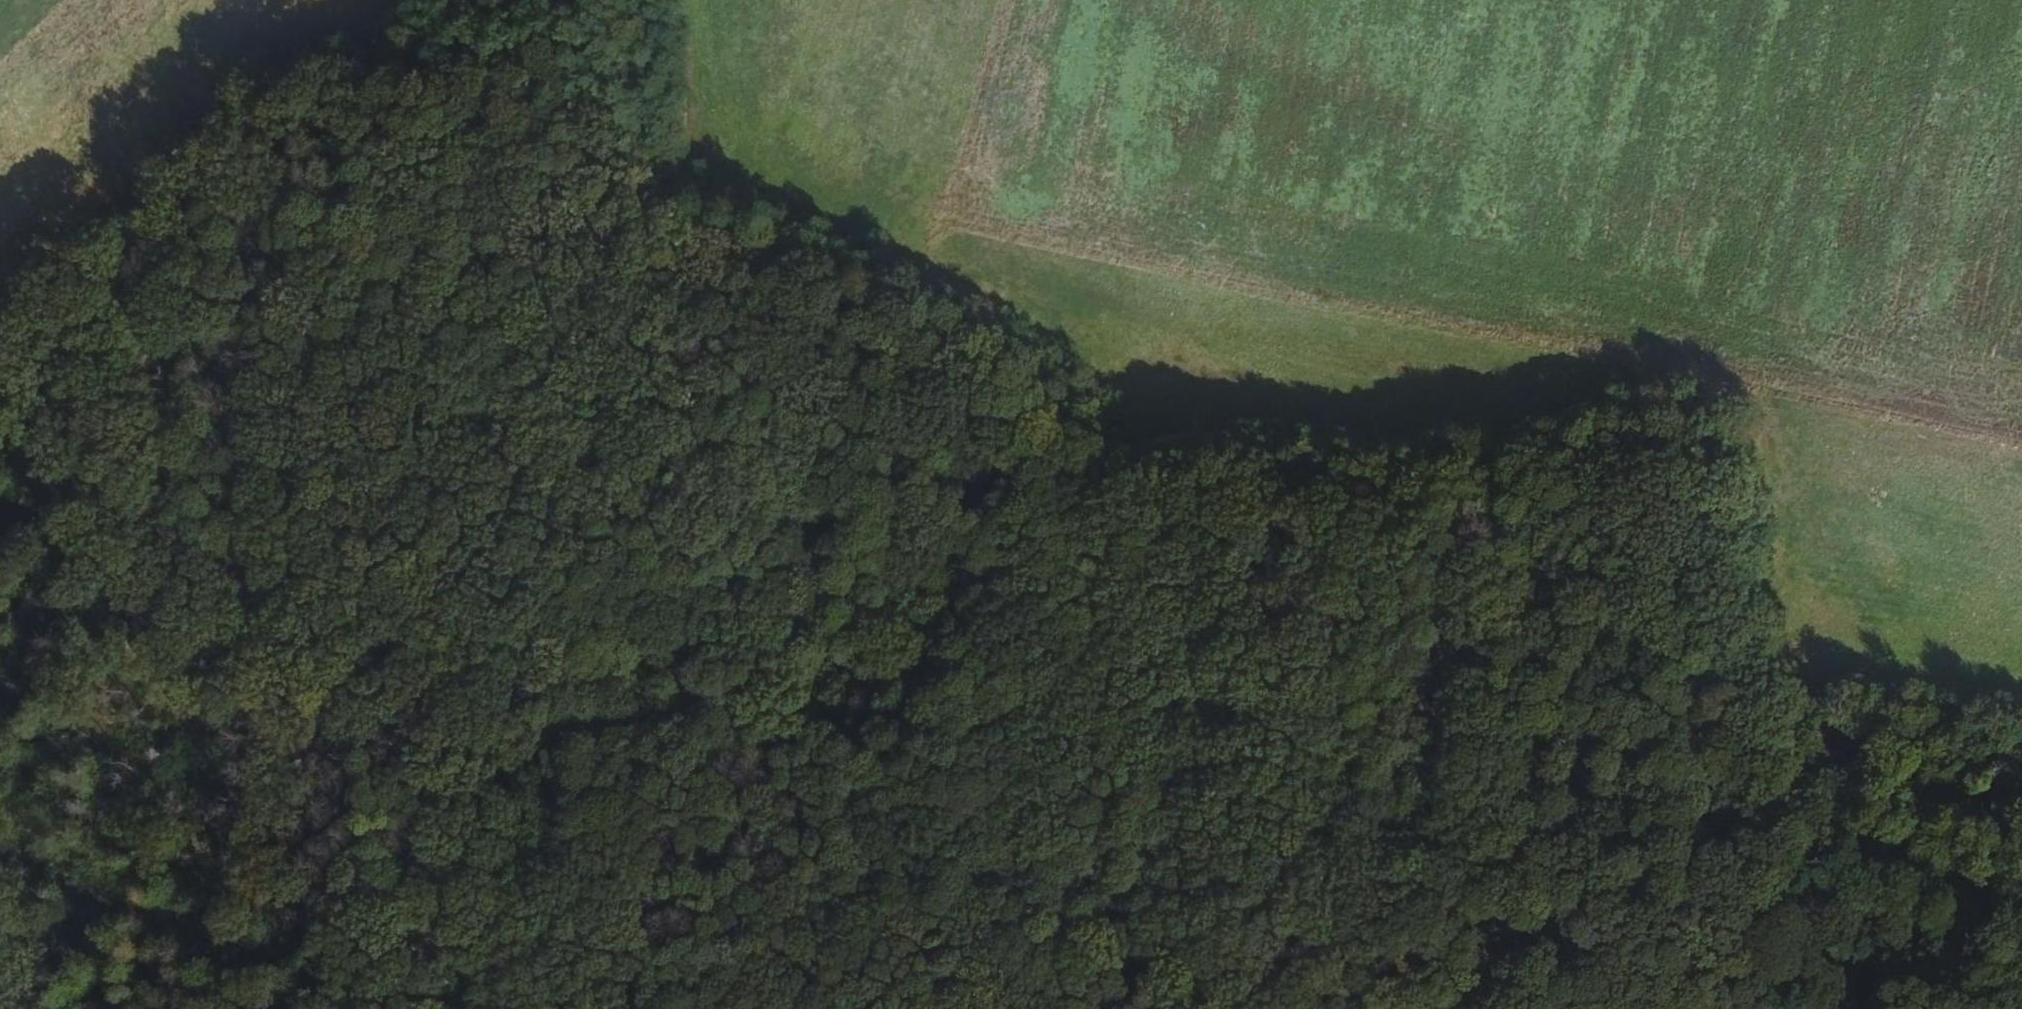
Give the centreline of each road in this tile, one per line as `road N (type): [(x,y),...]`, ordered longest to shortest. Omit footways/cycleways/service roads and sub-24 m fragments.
road 1 (track): [(539,1008),(500,708),(605,452),(660,223),(679,91),(660,0)]
road 2 (track): [(0,419),(377,1008)]

